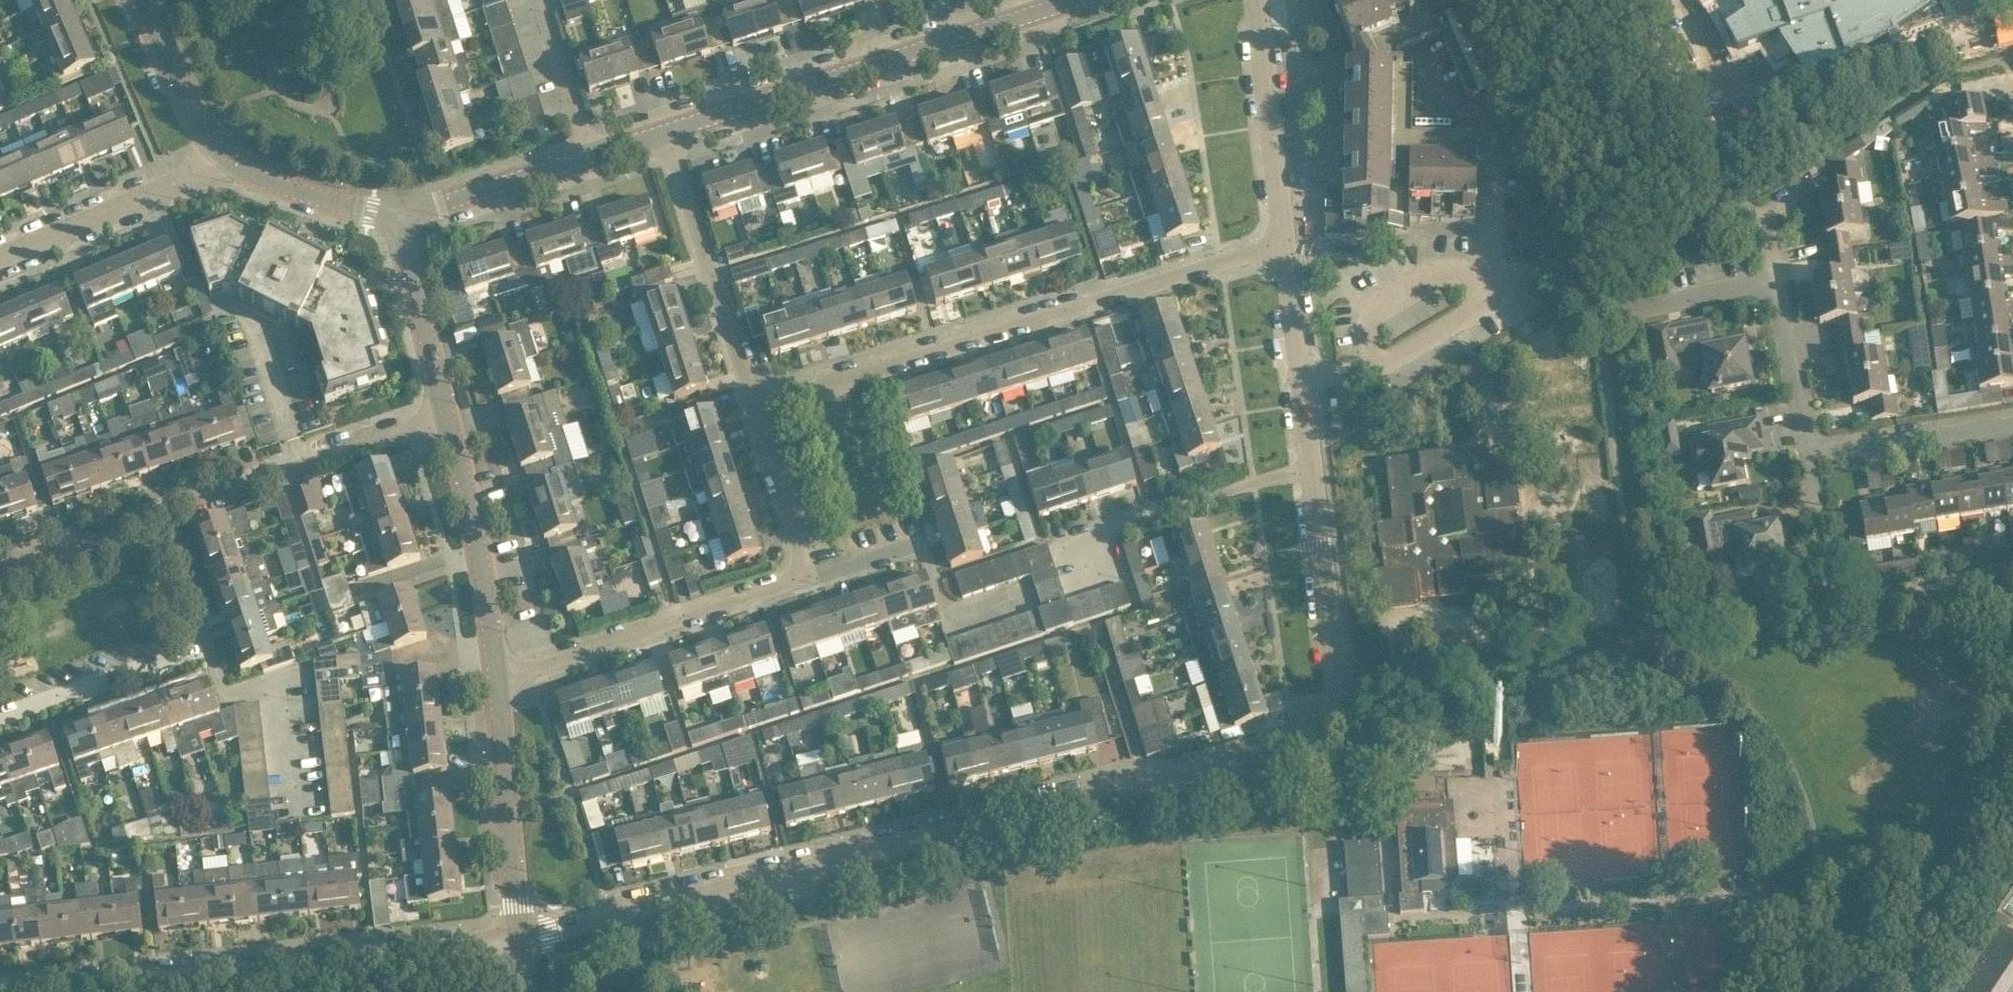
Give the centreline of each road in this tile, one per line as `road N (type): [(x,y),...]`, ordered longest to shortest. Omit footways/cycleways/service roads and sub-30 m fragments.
road 1 (residential): [(519,938),(1309,737),(1330,709),(1335,679),(1312,465)]
road 2 (residential): [(754,406),(1286,243)]
road 3 (residential): [(1294,313),(1442,272),(1489,268),(1562,272),(1630,310),(1776,280)]
road 4 (residential): [(519,938),(56,991)]
road 5 (residential): [(668,130),(1071,0)]
road 6 (residential): [(0,719),(209,645),(163,510)]
road 7 (residential): [(496,678),(808,576)]
road 8 (residential): [(448,417),(163,510)]
road 9 (residential): [(754,406),(668,130)]
road 10 (residential): [(496,678),(475,523),(448,417)]
road 11 (residential): [(1063,546),(1312,465)]
road 12 (residential): [(519,938),(496,678)]
road 13 (residential): [(0,258),(230,161)]
road 14 (residential): [(1286,243),(1257,0)]
road 15 (residential): [(448,417),(398,214)]
road 16 (residential): [(1807,456),(2012,424)]
road 17 (residential): [(398,214),(588,156)]
road 18 (residential): [(230,161),(192,118),(140,0)]
road 19 (residential): [(1807,456),(1776,280)]
road 20 (residential): [(808,576),(754,406)]
road 21 (residential): [(398,214),(289,190),(230,161)]
road 22 (residential): [(163,510),(0,564)]
road 23 (residential): [(588,156),(539,0)]
road 24 (residential): [(1312,465),(1294,313)]
road 25 (residential): [(808,576),(922,538)]

